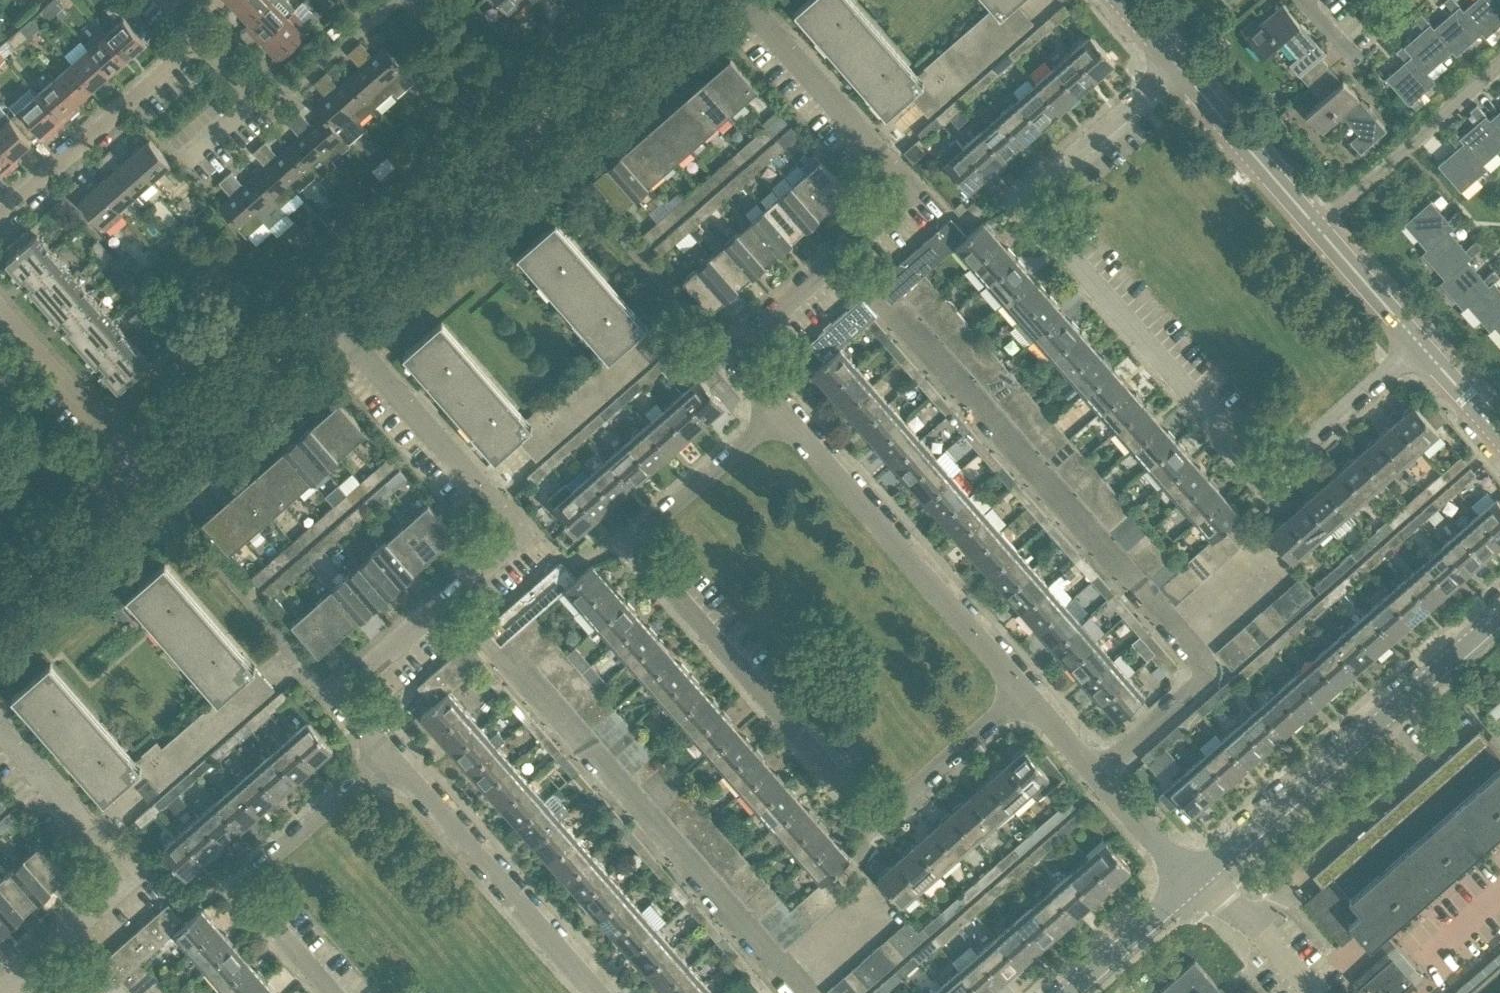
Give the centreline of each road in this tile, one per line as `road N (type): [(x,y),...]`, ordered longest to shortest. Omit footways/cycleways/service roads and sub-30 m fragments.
road 1 (residential): [(1419,342),(1290,458),(1255,462),(1038,218),(1034,196),(1045,178),(1176,63)]
road 2 (residential): [(1023,690),(900,801),(865,806),(648,561),(644,540),(655,522),(781,412)]
road 3 (residential): [(388,756),(349,705),(354,683),(521,535),(324,310)]
road 4 (residential): [(781,412),(744,366),(748,337),(911,191),(744,0)]
road 5 (tertiary): [(324,310),(676,0)]
road 6 (residential): [(1193,885),(1499,616)]
road 7 (residential): [(0,991),(131,878),(0,729)]
road 8 (residential): [(1023,690),(781,412)]
road 9 (residential): [(334,992),(257,905),(253,883),(388,756)]
road 10 (residential): [(596,992),(388,756)]
road 11 (residential): [(0,216),(199,39)]
road 12 (residential): [(1193,885),(1023,690)]
road 13 (residential): [(1317,226),(1499,64)]
road 14 (tertiary): [(142,469),(324,310)]
road 15 (tertiary): [(1317,226),(1176,63)]
road 16 (residential): [(142,469),(0,309)]
road 17 (tertiary): [(0,594),(142,469)]
road 18 (residential): [(1314,992),(1244,912),(1193,885)]
road 19 (residential): [(1069,992),(1193,885)]
road 20 (tertiary): [(1419,342),(1317,226)]
road 21 (tertiary): [(1499,434),(1419,342)]

